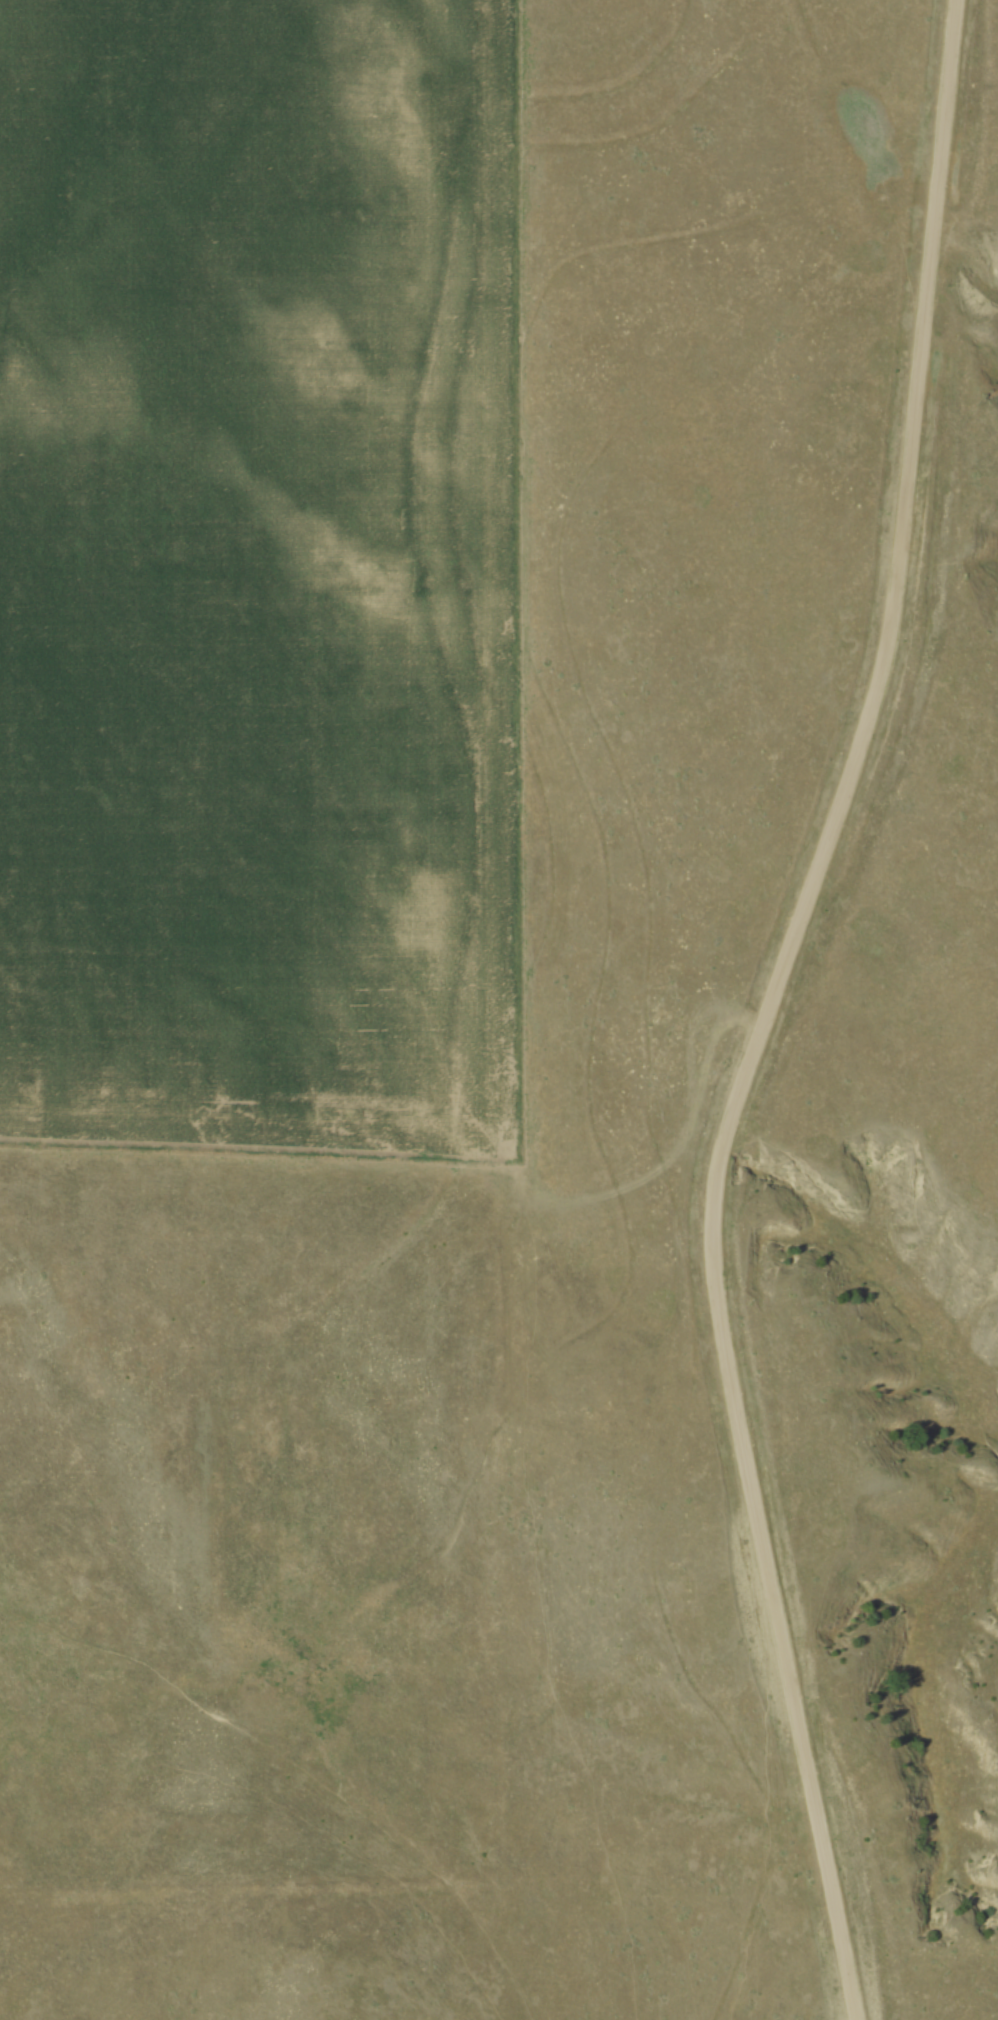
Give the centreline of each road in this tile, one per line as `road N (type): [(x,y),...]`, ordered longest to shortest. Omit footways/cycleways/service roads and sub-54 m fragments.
road 1 (residential): [(856,2019),(718,1303),(712,1226),(719,1166),(894,634),(957,0)]

